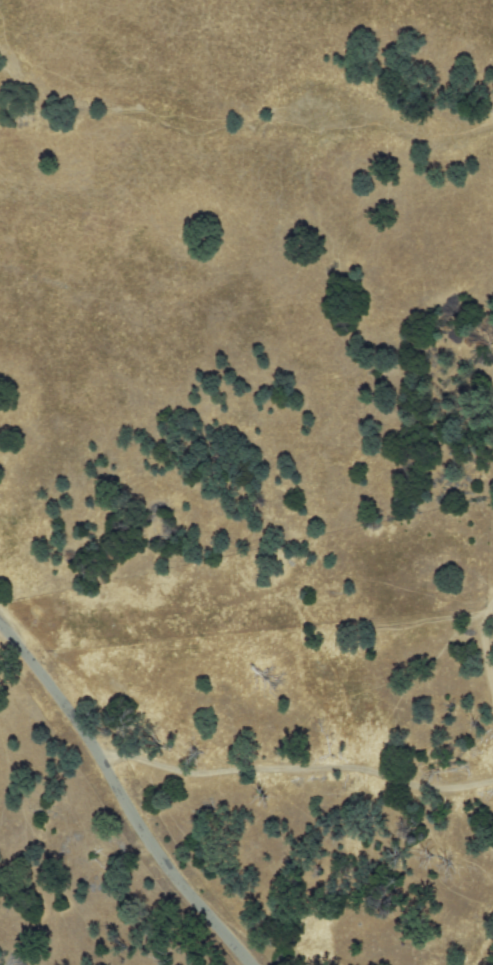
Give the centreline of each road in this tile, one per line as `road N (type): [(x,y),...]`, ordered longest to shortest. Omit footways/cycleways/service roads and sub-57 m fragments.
road 1 (residential): [(244,964),(175,885),(71,718),(0,625)]

